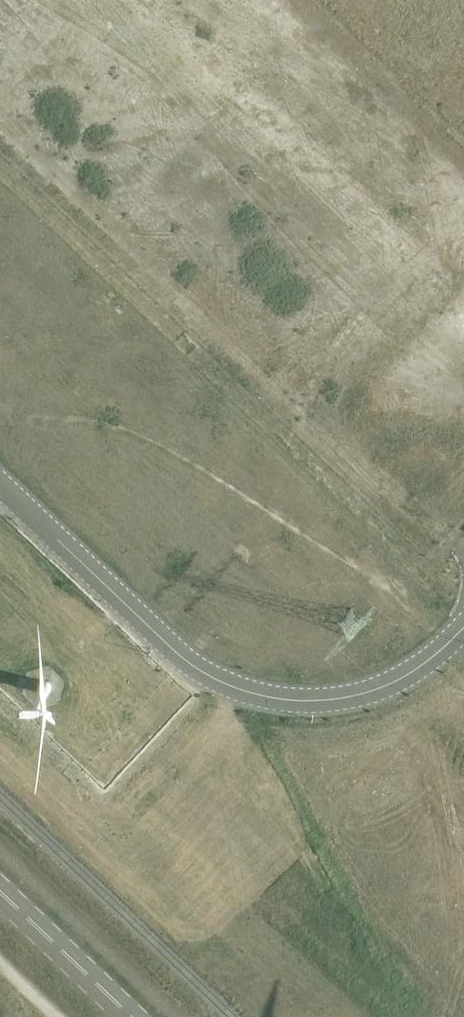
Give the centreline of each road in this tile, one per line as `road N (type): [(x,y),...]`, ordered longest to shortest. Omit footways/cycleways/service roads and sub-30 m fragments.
road 1 (unclassified): [(463,627),(412,673),(361,695),(319,701),(249,692),(185,660),(0,485)]
road 2 (unclassified): [(134,1016),(0,889)]

